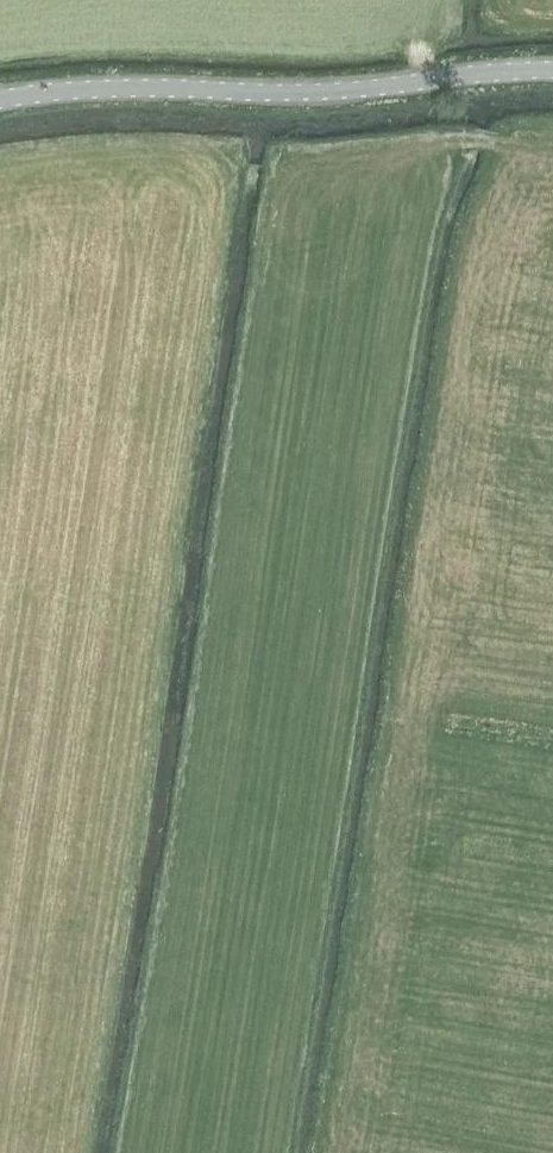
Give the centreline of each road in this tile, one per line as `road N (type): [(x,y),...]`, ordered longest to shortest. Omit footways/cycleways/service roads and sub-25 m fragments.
road 1 (tertiary): [(552,70),(297,95),(155,87),(0,98)]

